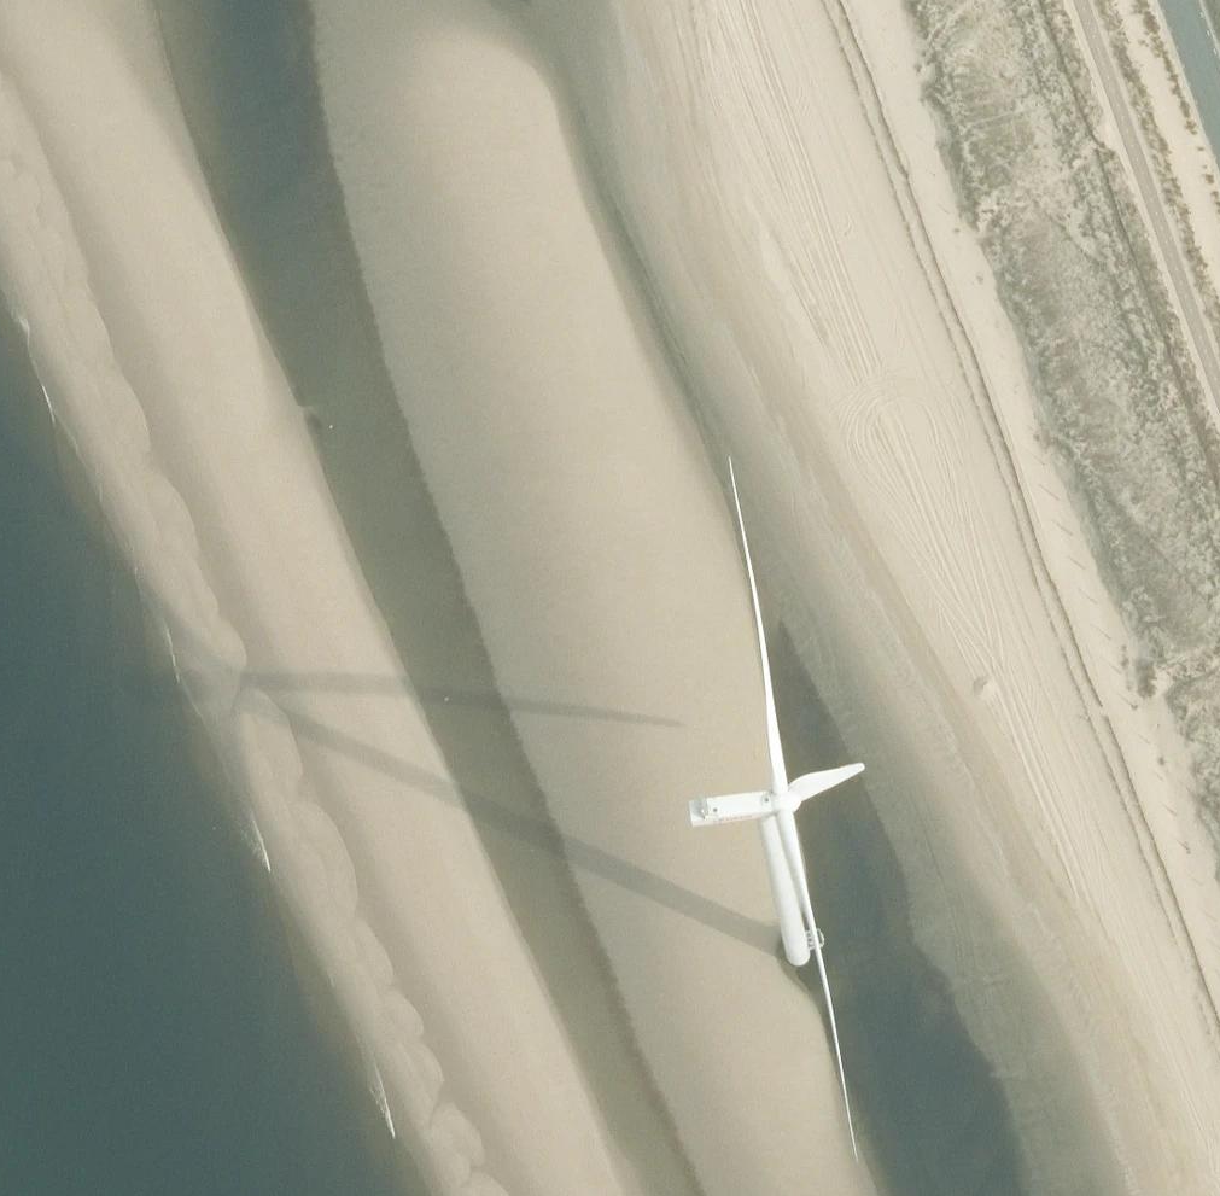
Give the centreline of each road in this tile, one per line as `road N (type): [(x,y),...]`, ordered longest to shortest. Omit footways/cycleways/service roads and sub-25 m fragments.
road 1 (unclassified): [(1176,0),(1219,124)]

